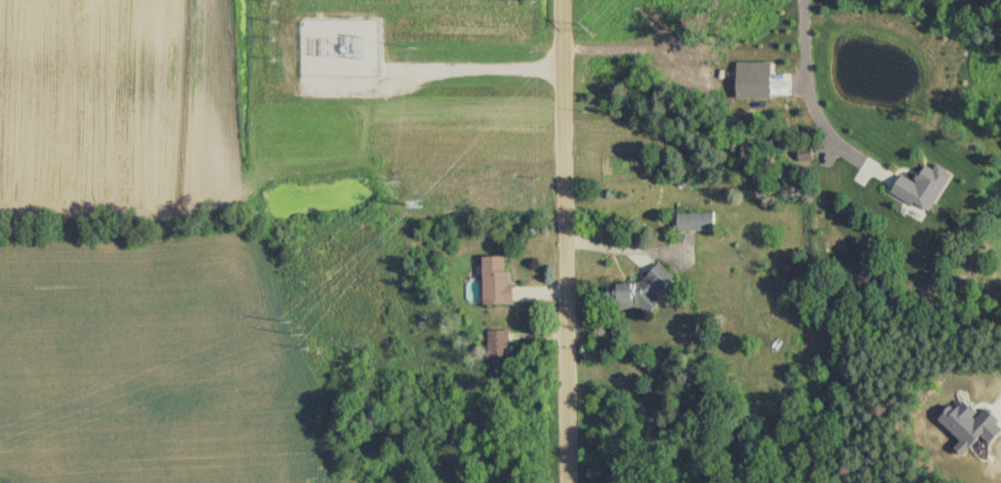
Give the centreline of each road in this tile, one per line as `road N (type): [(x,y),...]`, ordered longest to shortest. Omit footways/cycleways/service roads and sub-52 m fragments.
road 1 (residential): [(565,0),(570,482)]

